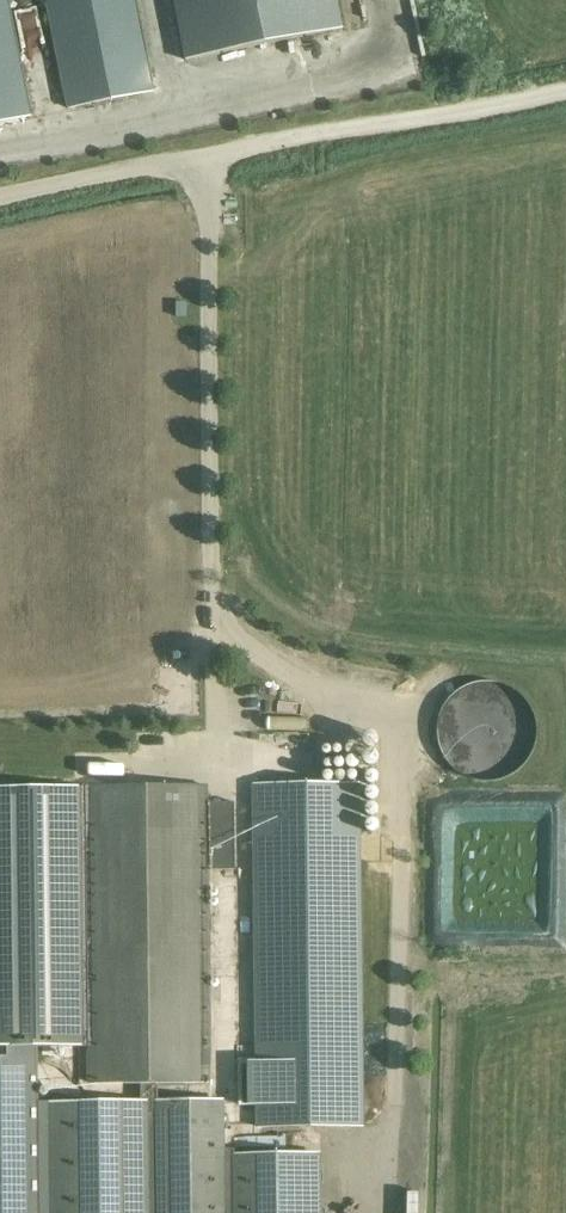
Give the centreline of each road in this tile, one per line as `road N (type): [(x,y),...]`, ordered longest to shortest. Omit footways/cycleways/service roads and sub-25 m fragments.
road 1 (track): [(565,78),(264,137)]
road 2 (unclassified): [(0,195),(264,137)]

